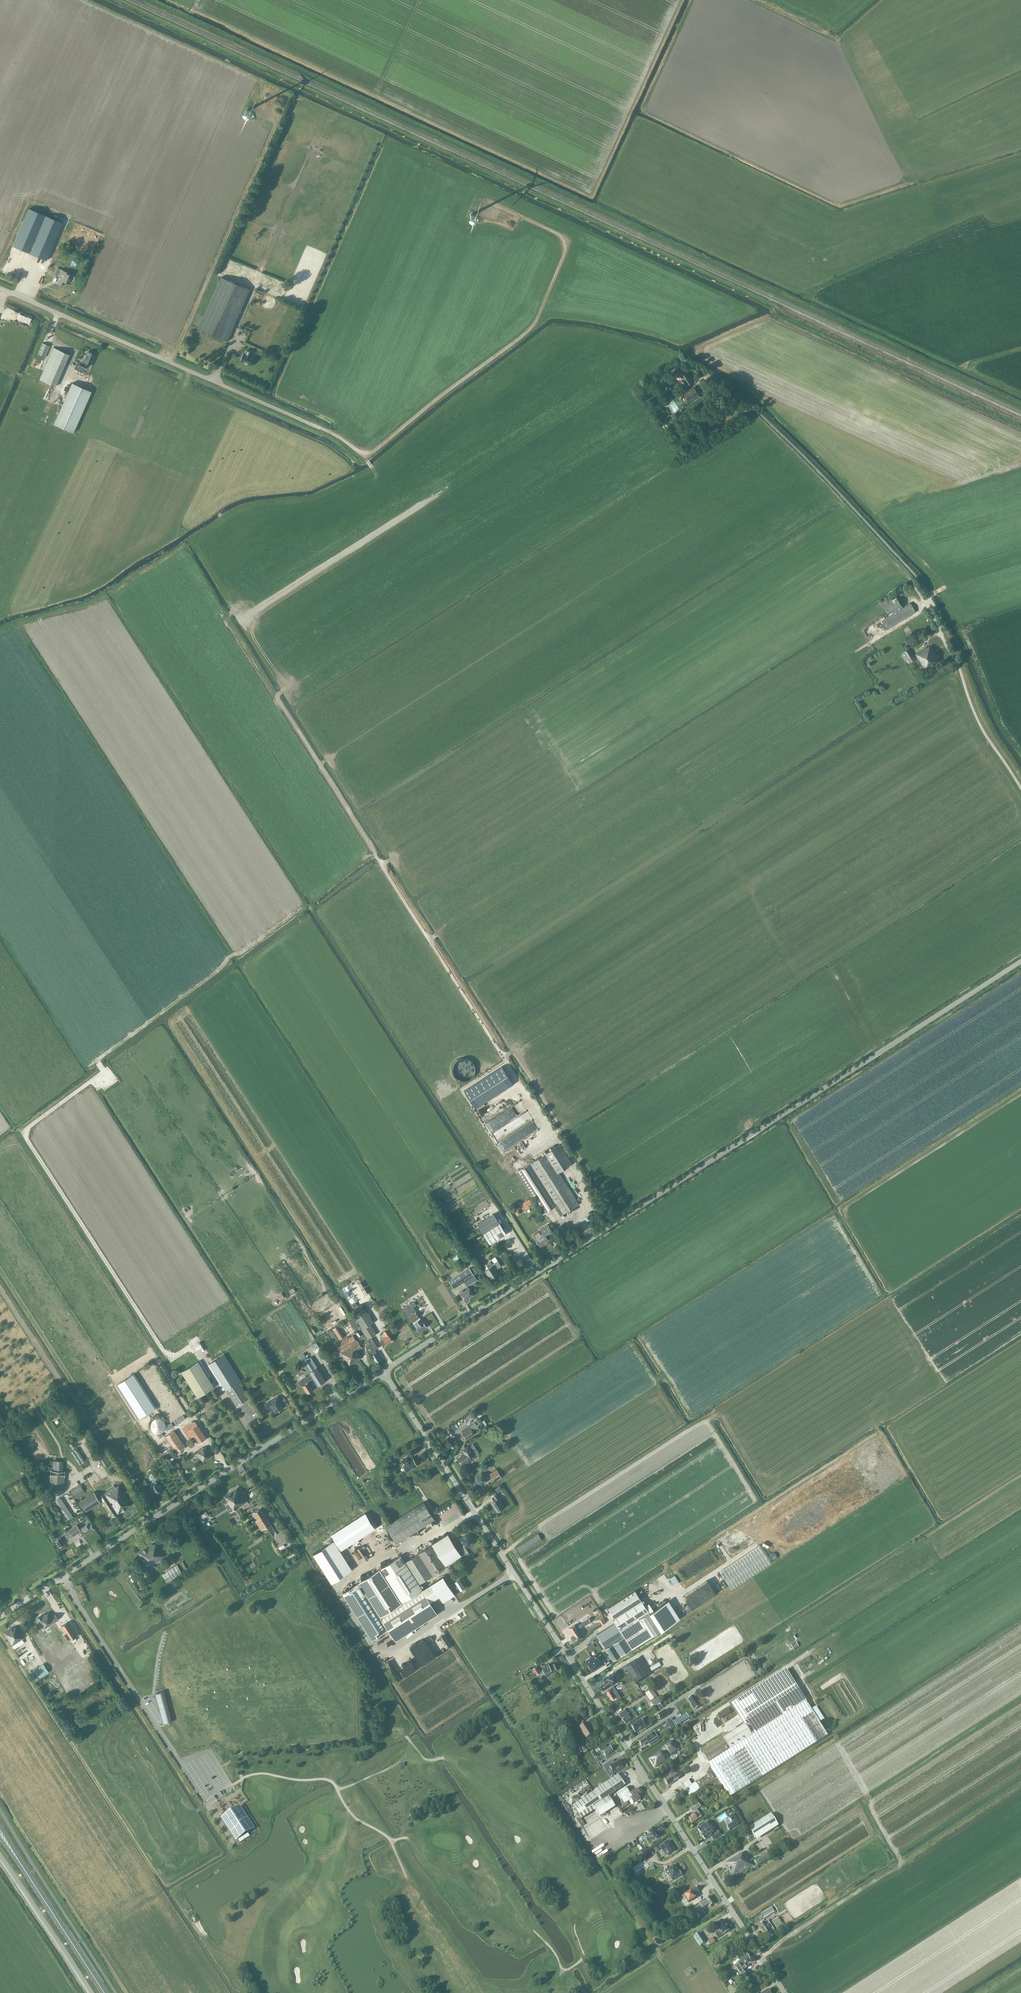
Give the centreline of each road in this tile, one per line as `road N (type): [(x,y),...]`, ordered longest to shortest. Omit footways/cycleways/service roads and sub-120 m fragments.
road 1 (unclassified): [(386,1373),(1020,961)]
road 2 (unclassified): [(784,1992),(386,1373)]
road 3 (unclassified): [(0,1617),(386,1373)]
road 4 (track): [(328,431),(371,455),(536,325),(565,245),(548,228),(497,206)]
road 5 (unclassified): [(328,431),(0,288)]
road 6 (track): [(0,1286),(152,1520)]
road 7 (primary): [(3,1837),(104,1992)]
road 8 (unclassified): [(0,1856),(91,1992)]

